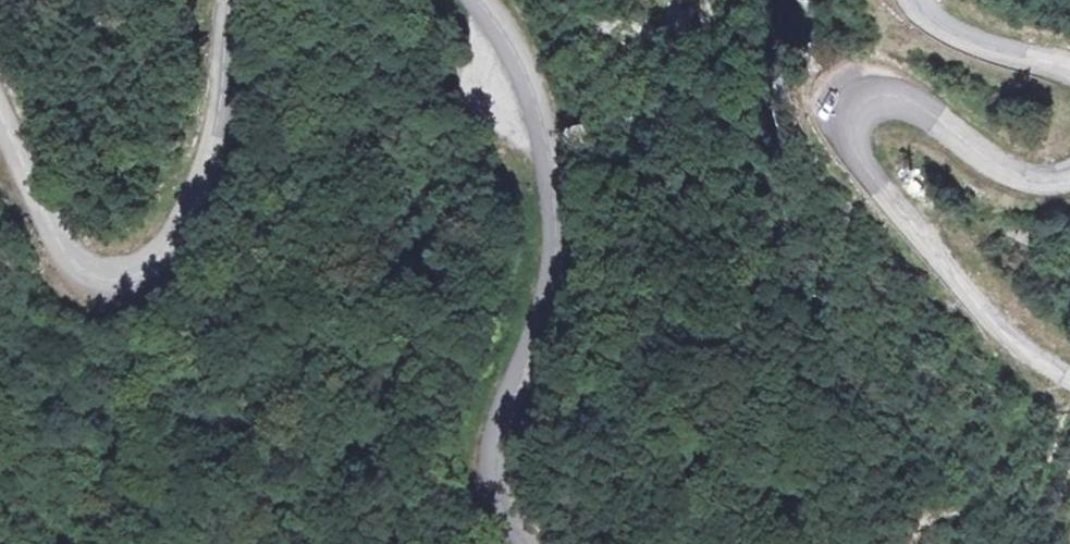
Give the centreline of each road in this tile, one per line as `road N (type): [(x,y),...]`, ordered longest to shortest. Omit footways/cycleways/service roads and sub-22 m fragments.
road 1 (tertiary): [(1069,382),(1002,342),(973,313),(871,194),(838,140),(840,120),(864,98),(885,101),(1015,180),(1069,173)]
road 2 (tertiary): [(479,0),(534,88),(554,170),(552,241),(485,452),(484,496),(517,543)]
road 3 (tertiary): [(0,157),(34,235),(66,274),(86,283),(138,274),(174,233),(198,174),(215,104),(224,0)]
road 4 (tertiary): [(1069,76),(964,50),(912,0)]

